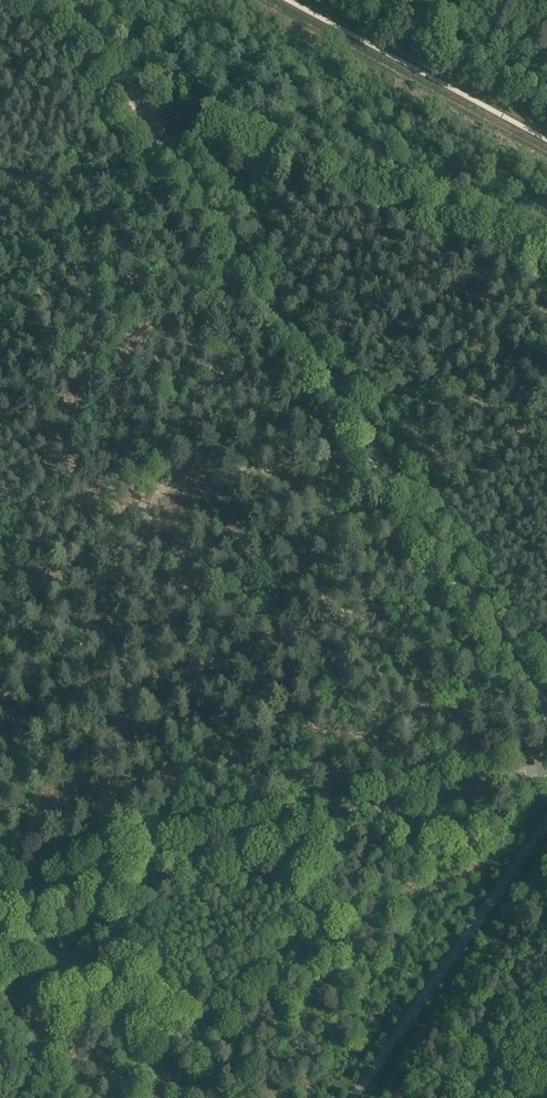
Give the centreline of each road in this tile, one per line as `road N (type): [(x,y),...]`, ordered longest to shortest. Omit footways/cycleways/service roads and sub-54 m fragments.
road 1 (secondary): [(546,706),(69,0)]
road 2 (tertiary): [(0,901),(546,768)]
road 3 (unclassified): [(354,1097),(546,821)]
road 4 (track): [(0,171),(103,170),(161,149)]

